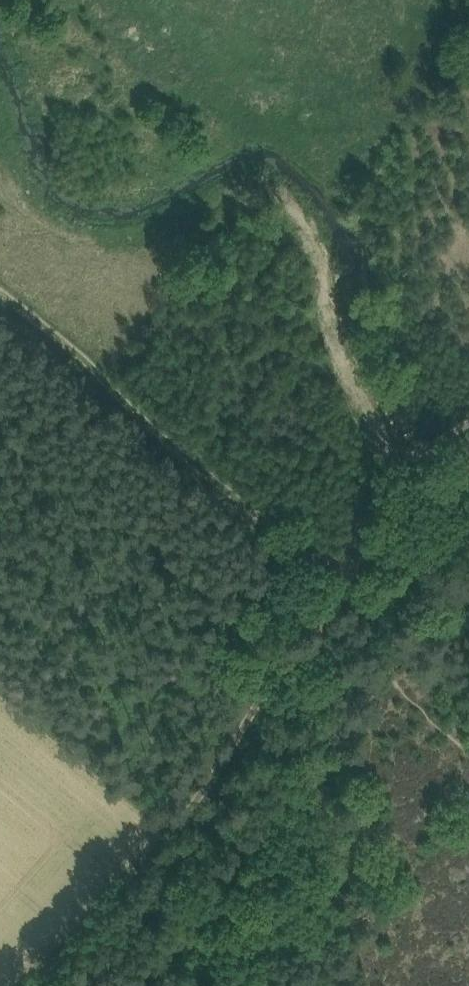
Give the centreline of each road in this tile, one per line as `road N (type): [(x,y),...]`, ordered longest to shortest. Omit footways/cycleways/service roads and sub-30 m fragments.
road 1 (track): [(26,985),(345,607)]
road 2 (track): [(0,299),(357,595)]
road 3 (track): [(357,595),(444,434),(468,416)]

